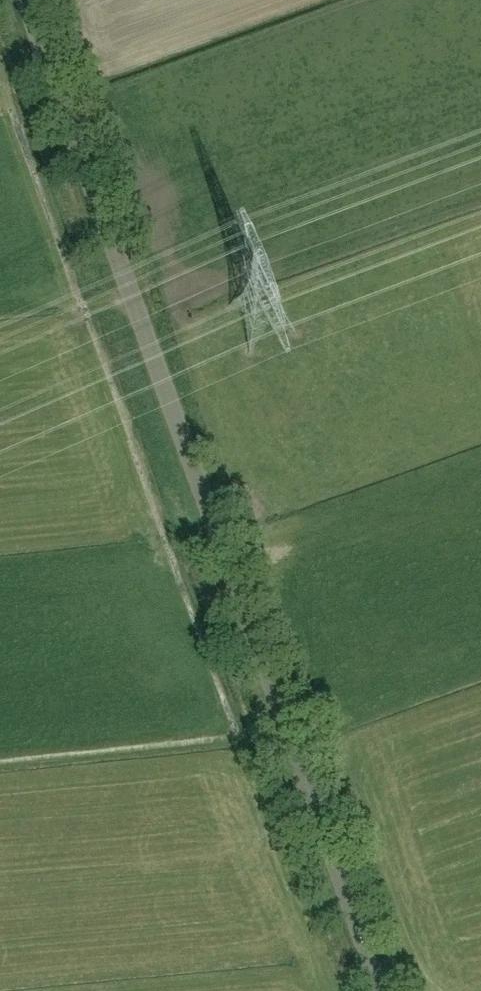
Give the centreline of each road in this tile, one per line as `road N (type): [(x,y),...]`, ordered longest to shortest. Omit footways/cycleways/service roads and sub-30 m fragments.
road 1 (unclassified): [(382,990),(26,0)]

